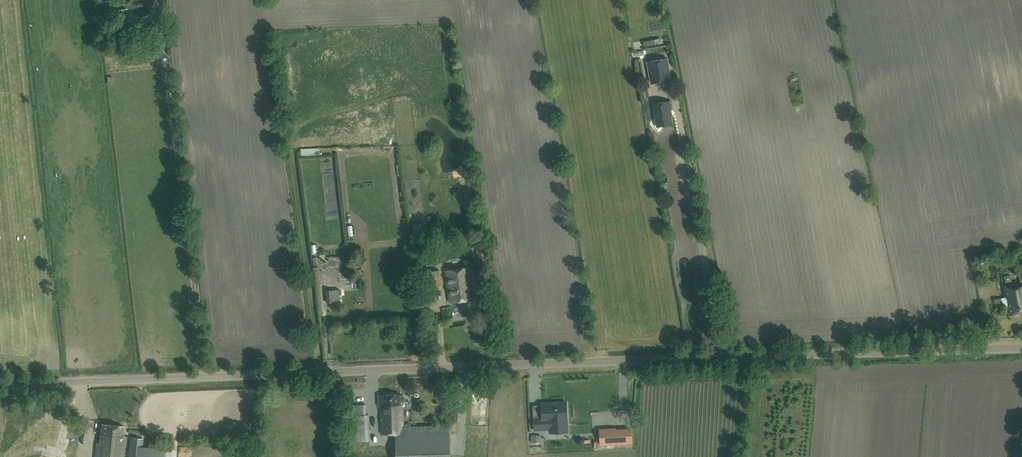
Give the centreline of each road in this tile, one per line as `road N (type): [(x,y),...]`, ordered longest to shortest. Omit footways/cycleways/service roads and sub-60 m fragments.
road 1 (unclassified): [(205,376),(1021,346)]
road 2 (unclassified): [(205,376),(156,0)]
road 3 (unclassified): [(0,385),(205,376)]

